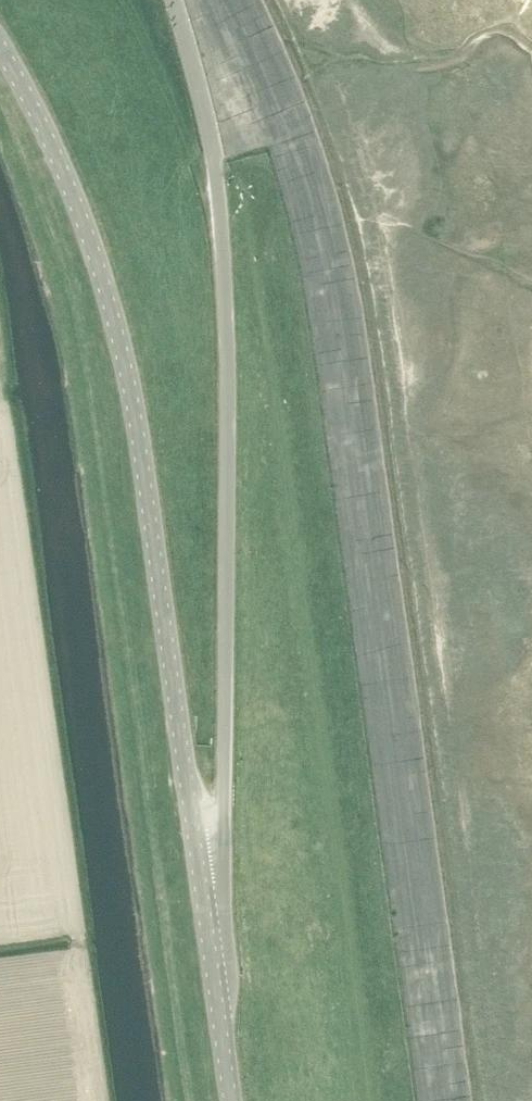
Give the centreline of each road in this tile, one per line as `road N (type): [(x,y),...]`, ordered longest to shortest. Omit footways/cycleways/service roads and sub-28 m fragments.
road 1 (unclassified): [(217,961),(227,329),(210,135),(173,0)]
road 2 (unclassified): [(217,961),(120,340),(77,206),(0,46)]
road 3 (unclassified): [(233,1100),(217,961)]

